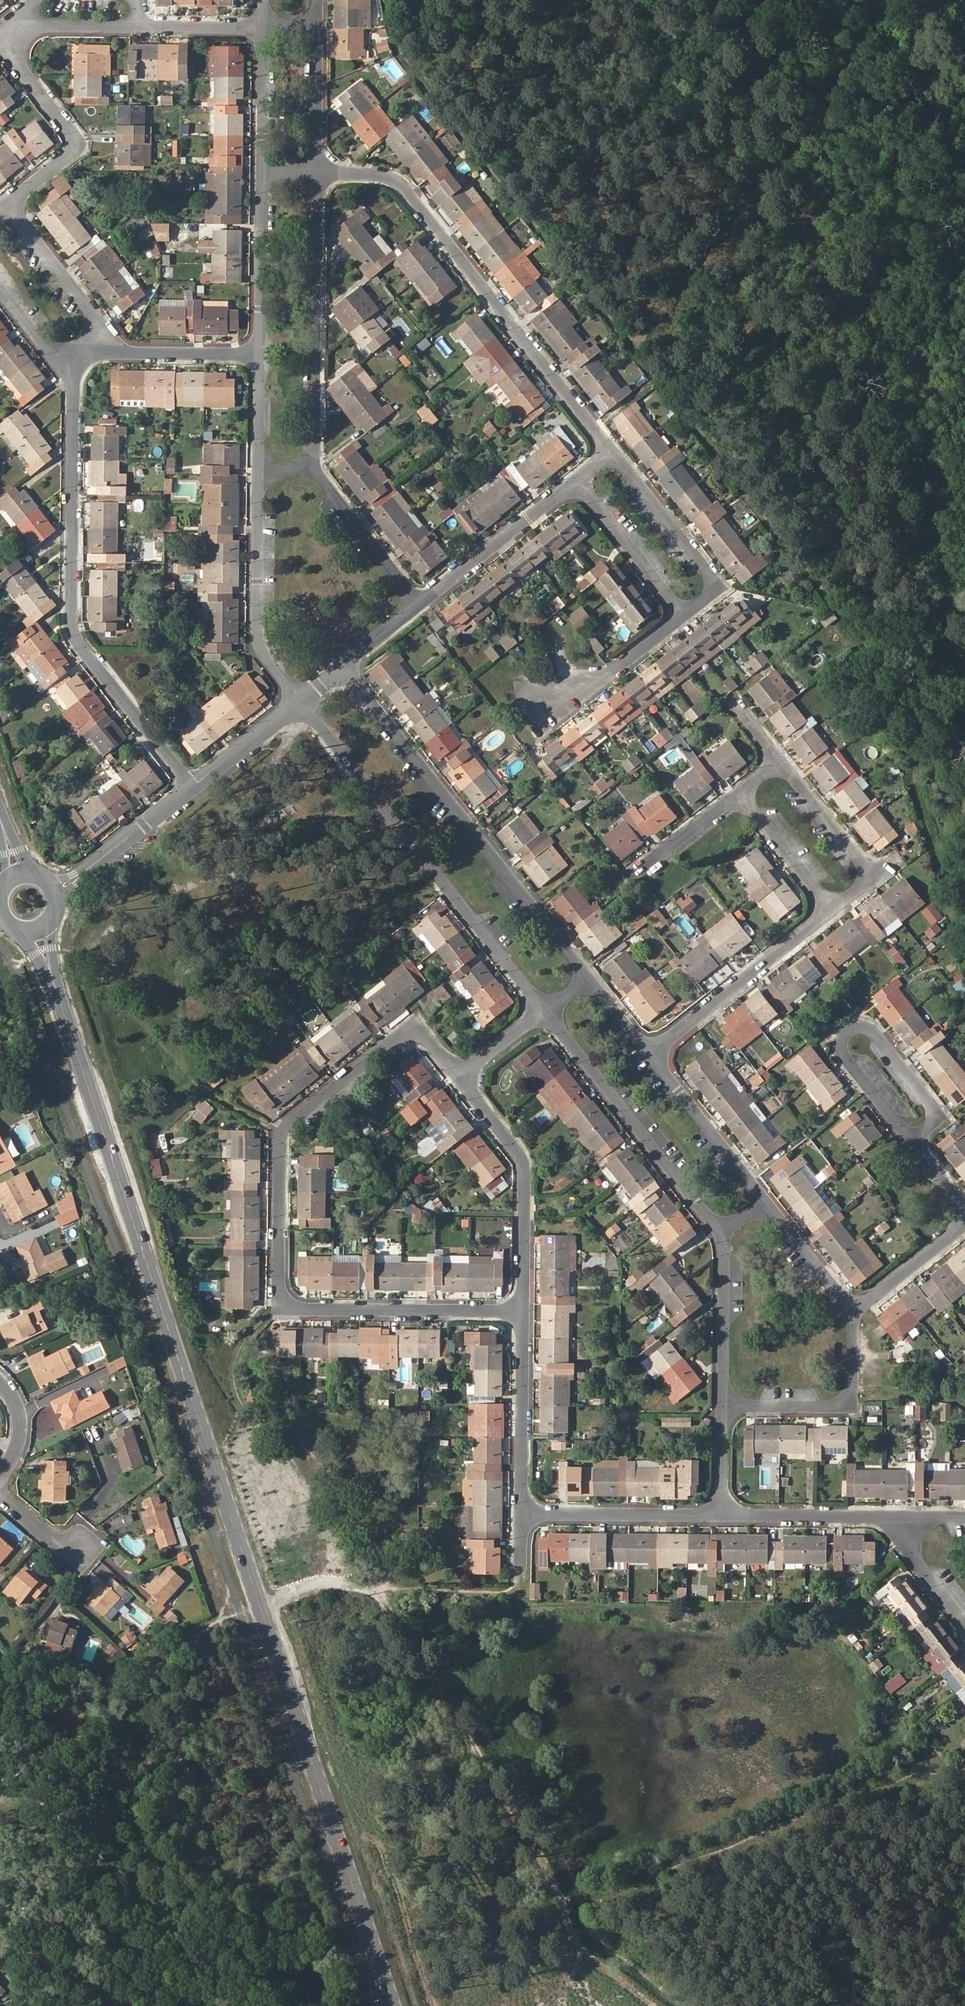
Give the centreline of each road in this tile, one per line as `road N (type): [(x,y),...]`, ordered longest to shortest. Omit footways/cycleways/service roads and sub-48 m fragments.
road 1 (secondary): [(38,924),(394,2005)]
road 2 (residential): [(524,1314),(291,1312),(282,1305),(286,1125),(403,1033),(426,1037),(459,1077)]
road 3 (residential): [(72,353),(72,626),(196,788)]
road 4 (residential): [(322,172),(391,179),(415,197),(613,455)]
road 5 (residential): [(588,978),(345,667)]
road 6 (residential): [(300,704),(544,1012)]
road 7 (residential): [(613,455),(611,481),(699,604),(599,686),(538,703)]
road 8 (residential): [(322,172),(319,471)]
road 9 (residential): [(544,1012),(726,1241)]
road 10 (residential): [(459,1077),(525,1170),(524,1314)]
road 11 (residential): [(257,471),(255,646),(300,704)]
road 12 (residential): [(613,455),(424,604)]
road 13 (residential): [(838,909),(651,1056)]
road 14 (residential): [(11,26),(4,47),(74,133),(74,150),(8,205)]
road 15 (residential): [(727,1406),(847,1410),(859,1391),(860,1313)]
road 16 (residential): [(524,1314),(524,1518)]
road 17 (residential): [(524,1518),(721,1515)]
road 18 (residential): [(772,1202),(651,1056)]
road 19 (residential): [(781,770),(872,881),(838,909)]
road 20 (residential): [(721,1515),(907,1519)]
road 21 (residential): [(909,1139),(931,1119),(928,1105),(871,1032),(845,1041),(844,1057)]
road 22 (residential): [(258,172),(255,352)]
road 23 (residential): [(196,788),(56,889)]
road 24 (residential): [(319,471),(424,604)]
road 25 (residential): [(726,1241),(727,1406)]
road 26 (track): [(455,2005),(596,1955)]
road 27 (residential): [(8,205),(97,322)]
road 28 (residential): [(263,27),(258,172)]
road 29 (residential): [(323,28),(322,172)]
road 30 (residential): [(838,909),(746,799)]
road 31 (residential): [(860,1313),(772,1202)]
road 32 (residential): [(121,352),(255,352)]
road 33 (residential): [(964,1229),(860,1313)]
road 34 (residential): [(300,704),(196,788)]
road 35 (residential): [(263,27),(136,26)]
road 36 (residential): [(136,26),(11,26)]

